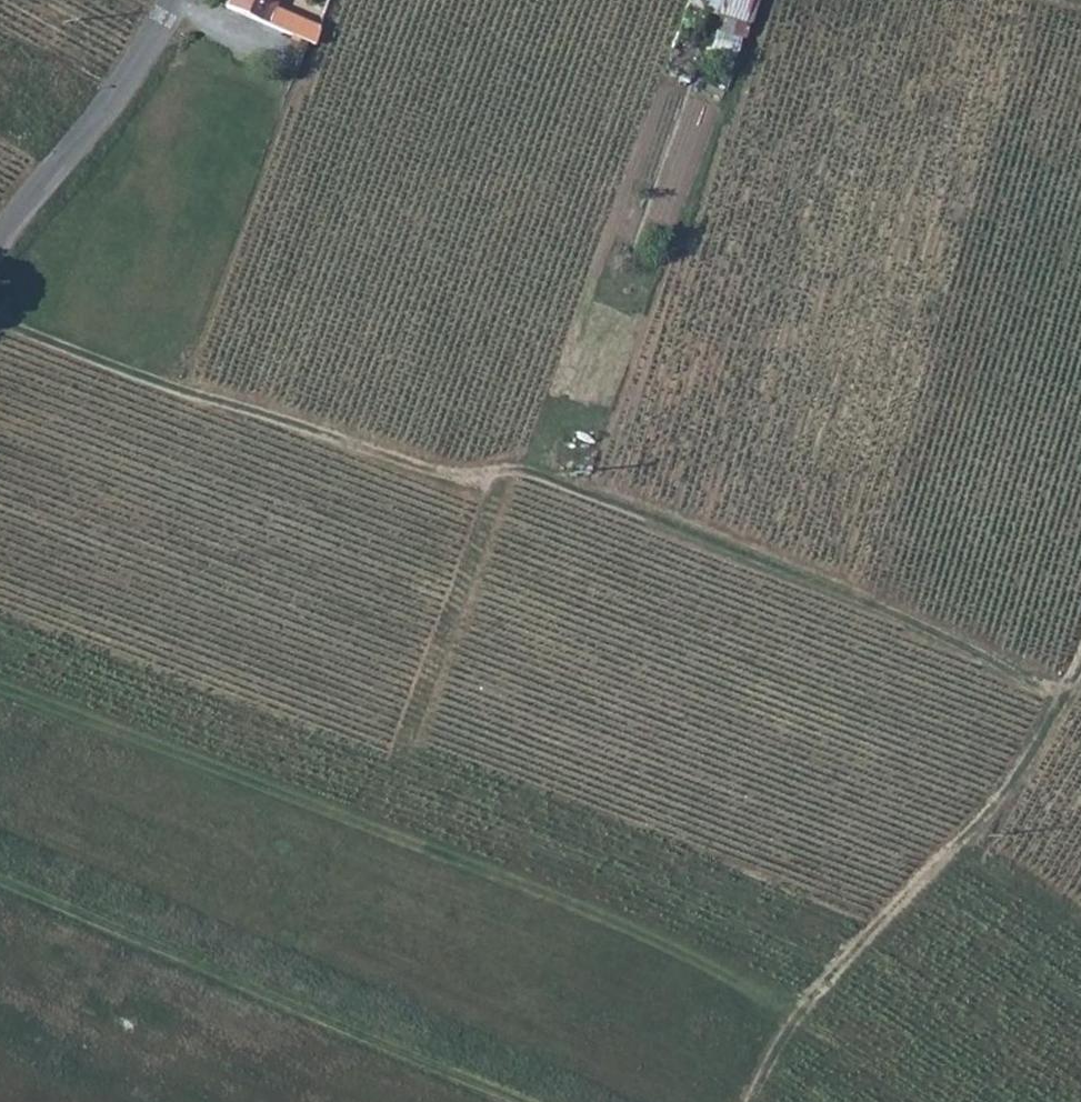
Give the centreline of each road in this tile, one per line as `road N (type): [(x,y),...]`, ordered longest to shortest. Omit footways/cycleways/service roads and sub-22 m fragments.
road 1 (track): [(747,1101),(820,978),(910,878),(1005,802),(1080,657)]
road 2 (track): [(0,886),(75,927),(504,1101)]
road 3 (residential): [(0,231),(133,87),(177,0)]

